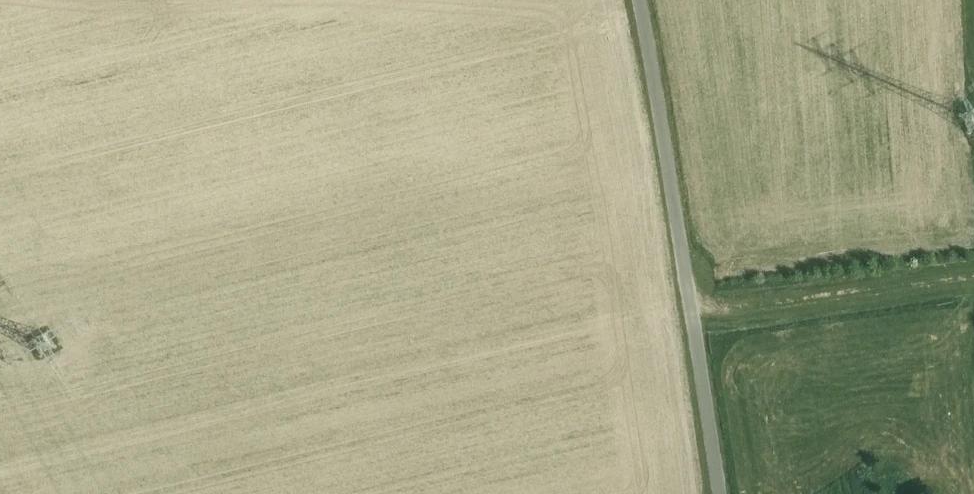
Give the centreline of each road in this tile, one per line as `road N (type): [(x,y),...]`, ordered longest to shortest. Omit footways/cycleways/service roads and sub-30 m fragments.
road 1 (unclassified): [(720,493),(637,0)]

